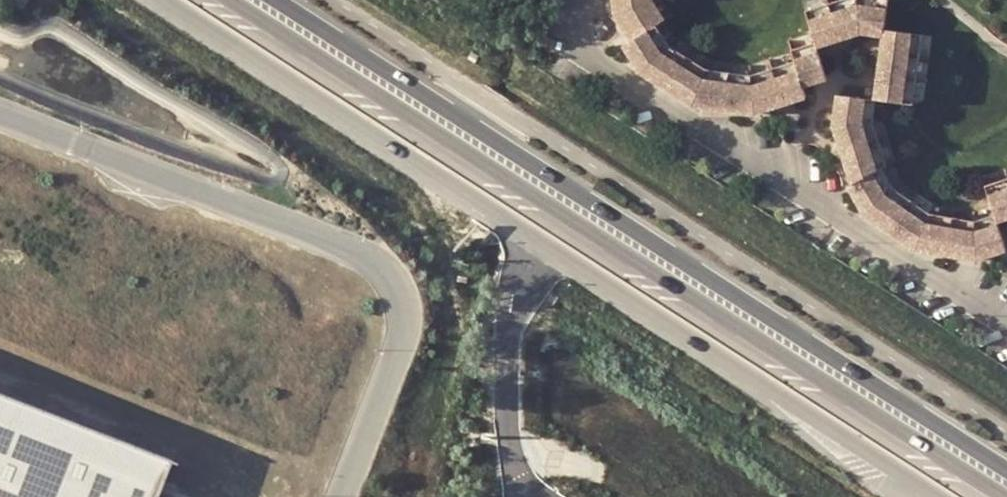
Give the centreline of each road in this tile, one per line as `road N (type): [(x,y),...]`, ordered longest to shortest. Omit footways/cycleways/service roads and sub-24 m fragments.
road 1 (unclassified): [(159,0),(939,496)]
road 2 (secondary): [(1006,486),(267,0)]

